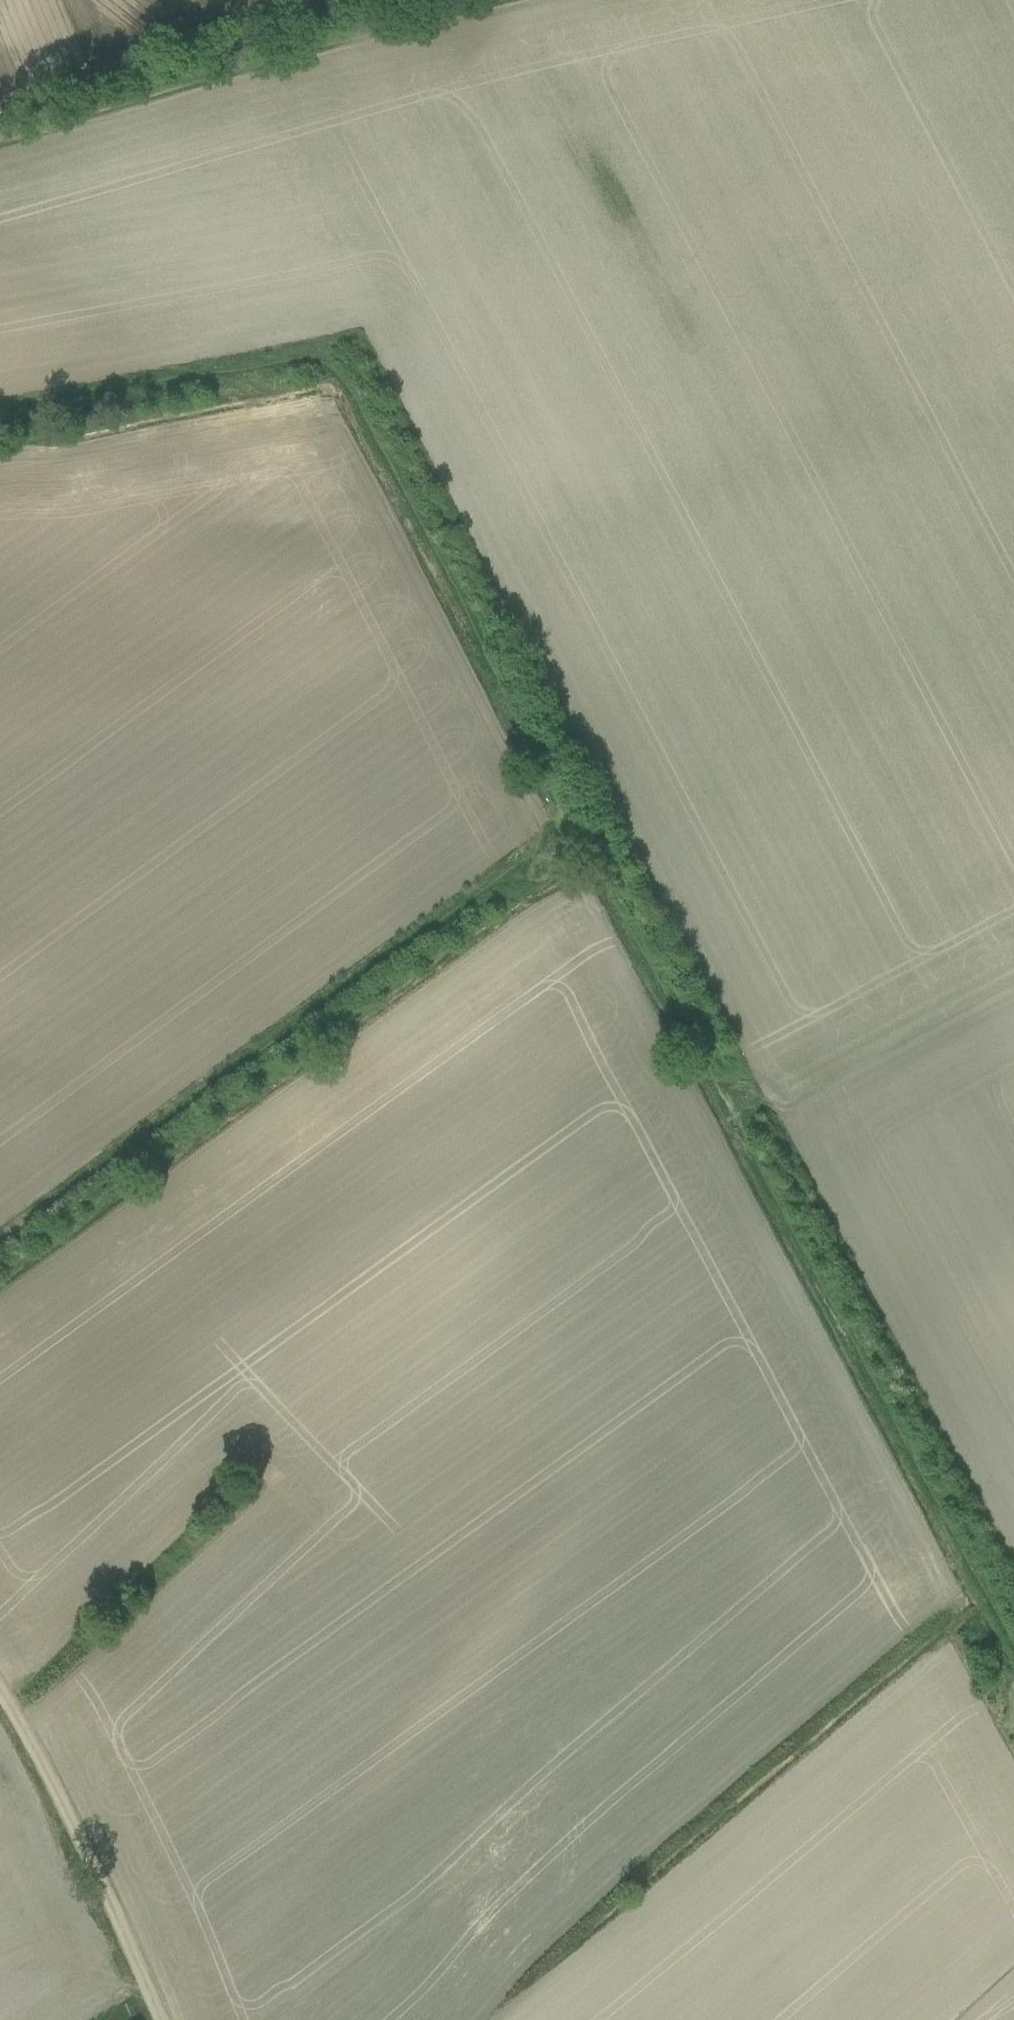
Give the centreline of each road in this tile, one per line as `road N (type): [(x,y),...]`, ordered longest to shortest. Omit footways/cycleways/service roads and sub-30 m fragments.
road 1 (track): [(0,134),(506,0)]
road 2 (track): [(159,2019),(103,1887),(0,1698)]

